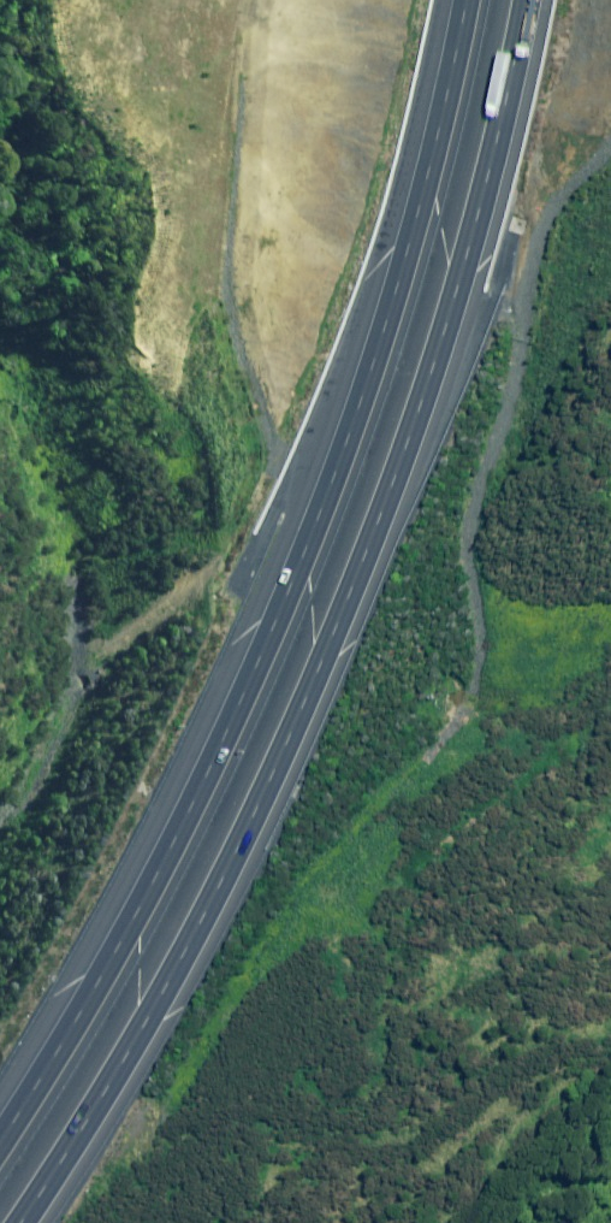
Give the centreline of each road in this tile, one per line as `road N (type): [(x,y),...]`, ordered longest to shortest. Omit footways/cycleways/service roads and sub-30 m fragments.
road 1 (motorway): [(523,0),(464,256),(365,560),(237,848),(80,1131),(16,1222)]
road 2 (motorway): [(0,1141),(155,880),(302,560),(374,360),(464,0)]

